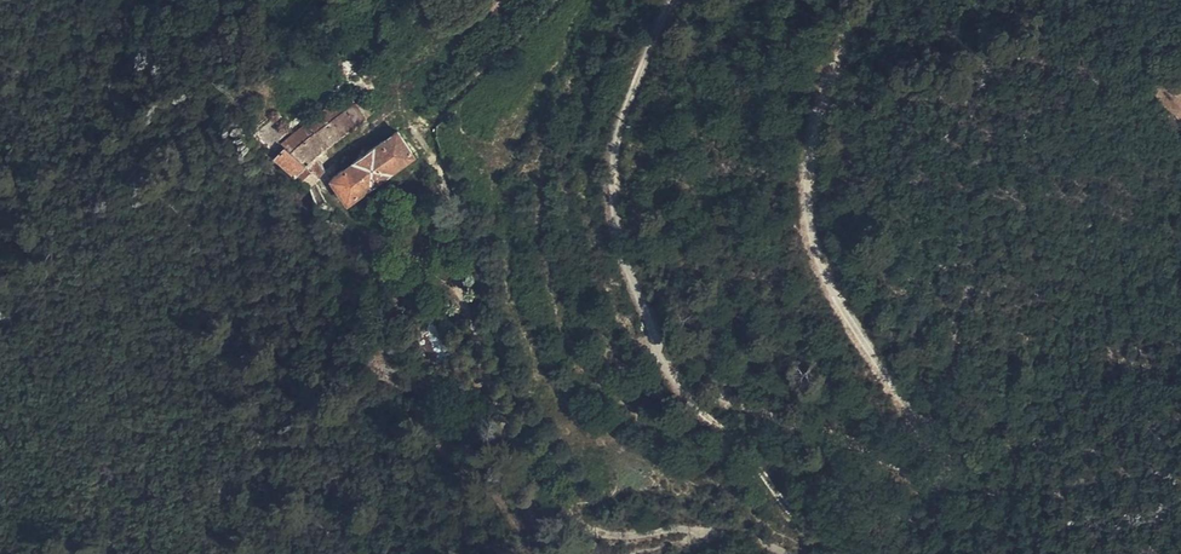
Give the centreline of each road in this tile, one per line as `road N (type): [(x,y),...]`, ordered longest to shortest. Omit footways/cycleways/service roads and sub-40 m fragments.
road 1 (track): [(674,369),(703,390),(944,472),(947,446),(847,294),(822,224),(828,140),(869,0)]
road 2 (residential): [(679,0),(627,120),(617,168),(618,227),(683,391),(764,468),(834,553)]
road 3 (track): [(382,351),(490,491),(566,553)]
road 4 (track): [(622,553),(727,530),(790,553)]

